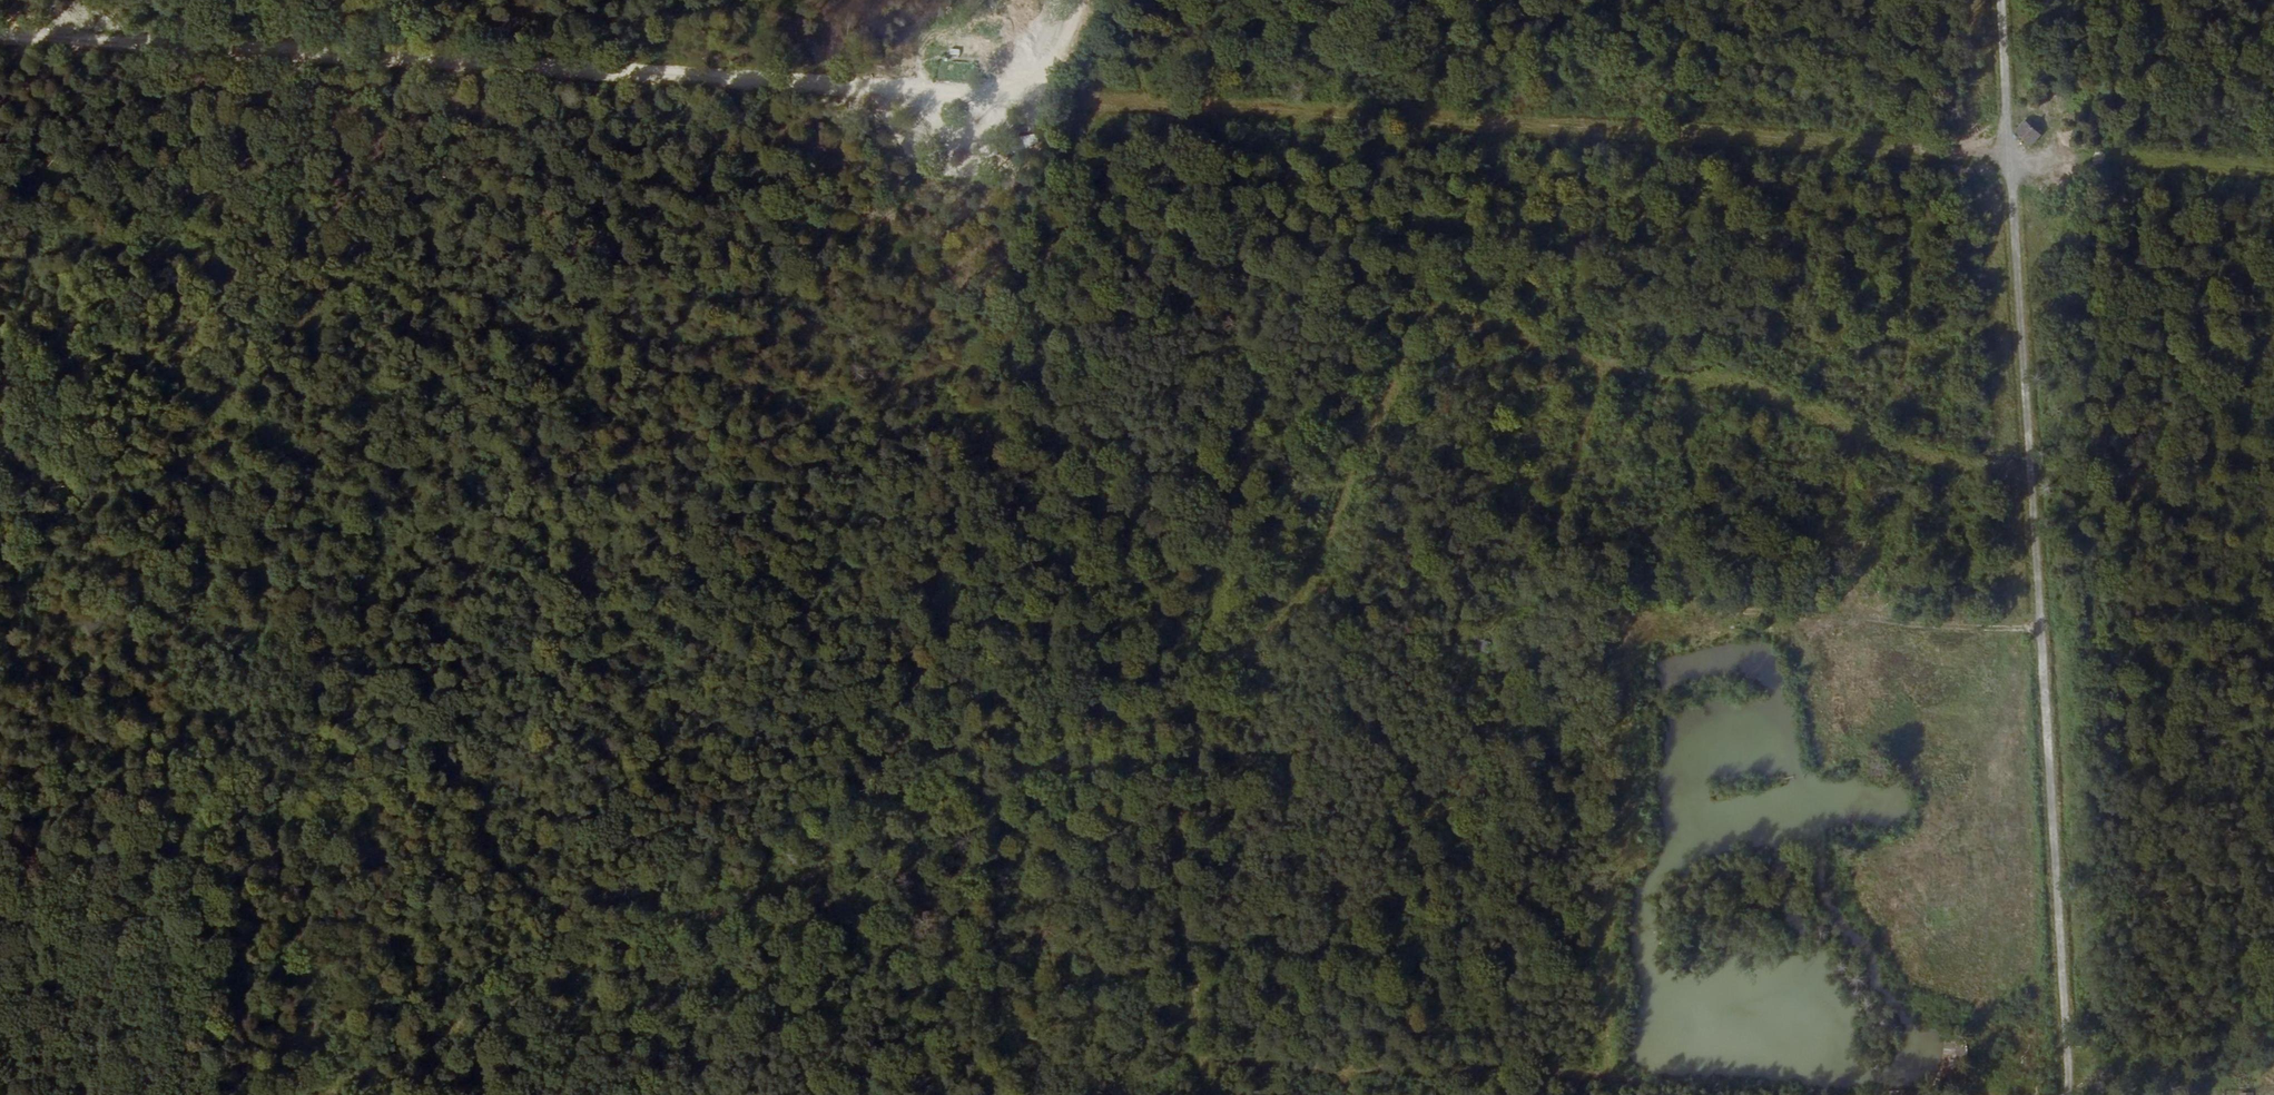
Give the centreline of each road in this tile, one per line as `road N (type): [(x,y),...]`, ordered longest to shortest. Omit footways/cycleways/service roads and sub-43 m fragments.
road 1 (track): [(2273,169),(0,34)]
road 2 (unclassified): [(1996,0),(2066,1094)]

